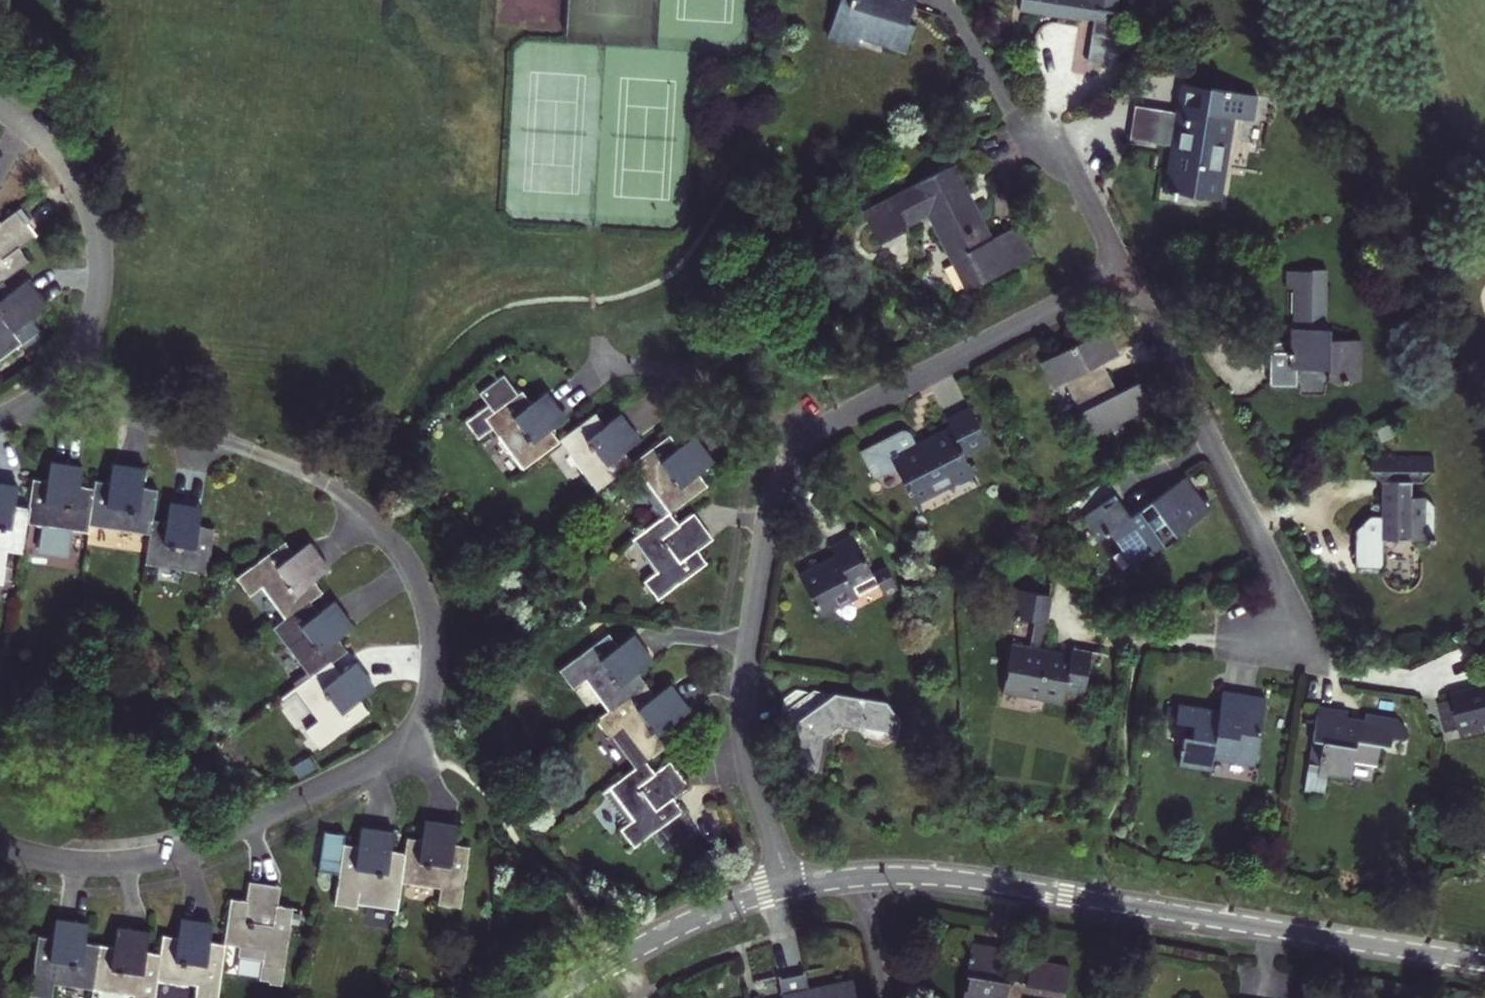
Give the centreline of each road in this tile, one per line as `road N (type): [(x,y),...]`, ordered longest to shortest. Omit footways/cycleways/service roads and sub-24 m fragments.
road 1 (residential): [(0,844),(93,863),(195,847),(381,760),(424,708),(431,639),(423,596),(383,531),(313,477),(120,410)]
road 2 (residential): [(872,877),(975,881),(1484,965)]
road 3 (residential): [(791,889),(747,770),(743,692),(773,500),(811,444)]
road 4 (residential): [(1127,273),(1279,571),(1290,654)]
road 5 (residential): [(811,444),(872,399),(1127,273)]
road 6 (residential): [(0,103),(60,152),(93,203),(101,270),(84,356)]
road 7 (residential): [(549,997),(698,918),(791,889)]
road 8 (residential): [(598,372),(711,378),(811,444)]
road 9 (residential): [(1127,273),(1055,131)]
road 10 (residential): [(872,877),(895,997)]

